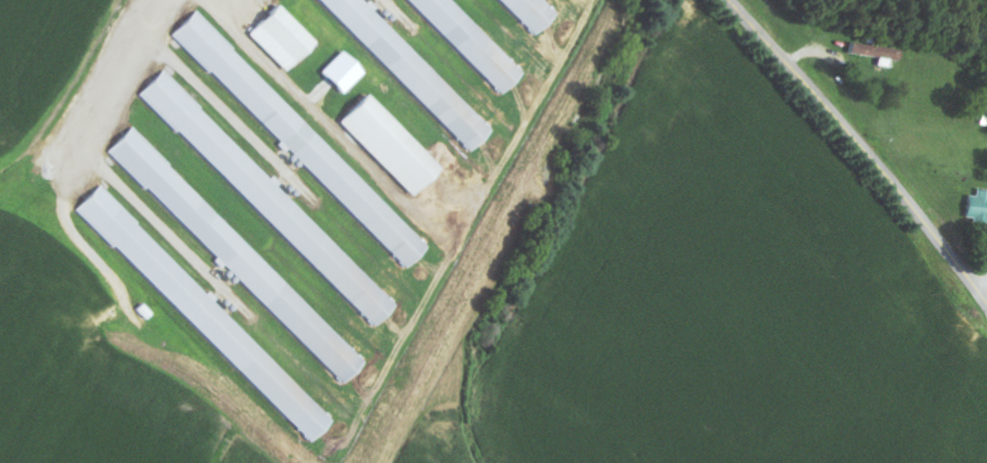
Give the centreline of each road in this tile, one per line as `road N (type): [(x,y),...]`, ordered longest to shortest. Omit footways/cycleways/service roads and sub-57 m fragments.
road 1 (tertiary): [(729,0),(901,191),(986,310)]

